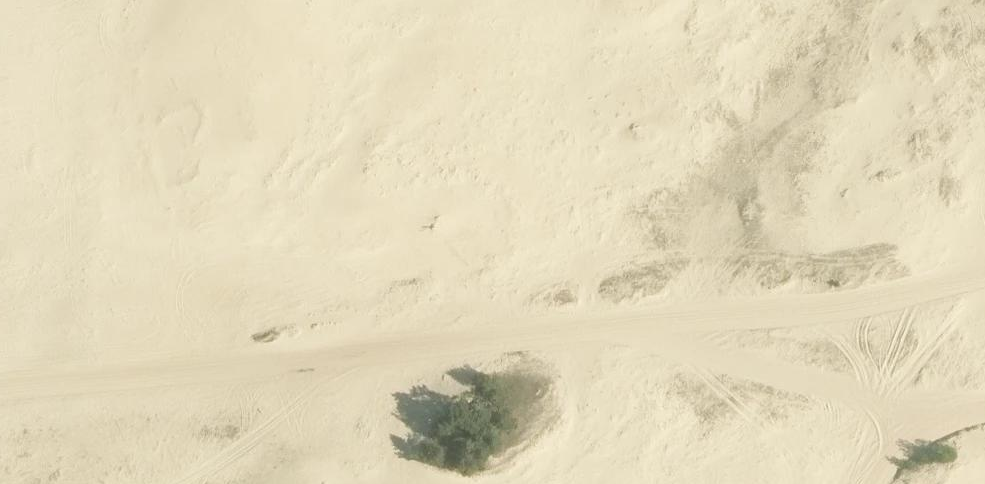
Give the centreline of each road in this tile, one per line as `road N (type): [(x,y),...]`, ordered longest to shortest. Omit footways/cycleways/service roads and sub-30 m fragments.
road 1 (track): [(473,326),(812,309),(984,274)]
road 2 (track): [(473,326),(145,380),(0,385)]
road 3 (track): [(473,326),(330,380),(225,461),(178,483)]
road 4 (track): [(612,323),(893,408),(924,425)]
road 5 (track): [(866,483),(924,425),(984,411)]

